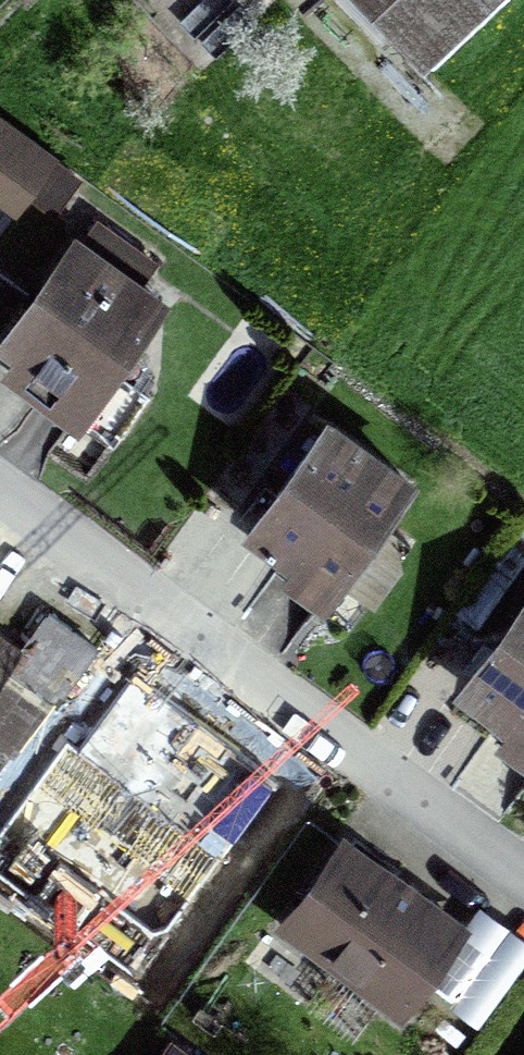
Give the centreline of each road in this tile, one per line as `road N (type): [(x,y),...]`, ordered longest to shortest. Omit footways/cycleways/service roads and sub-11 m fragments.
road 1 (residential): [(523,865),(0,482)]

